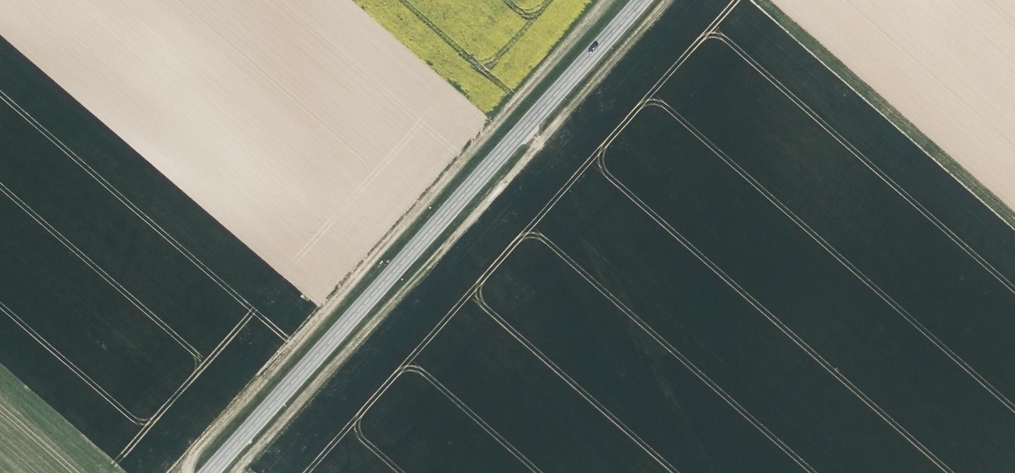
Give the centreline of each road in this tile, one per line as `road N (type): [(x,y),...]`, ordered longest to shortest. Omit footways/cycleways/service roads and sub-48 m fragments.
road 1 (secondary): [(208,472),(641,0)]
road 2 (track): [(237,472),(667,0)]
road 3 (track): [(606,0),(192,453),(187,472)]

